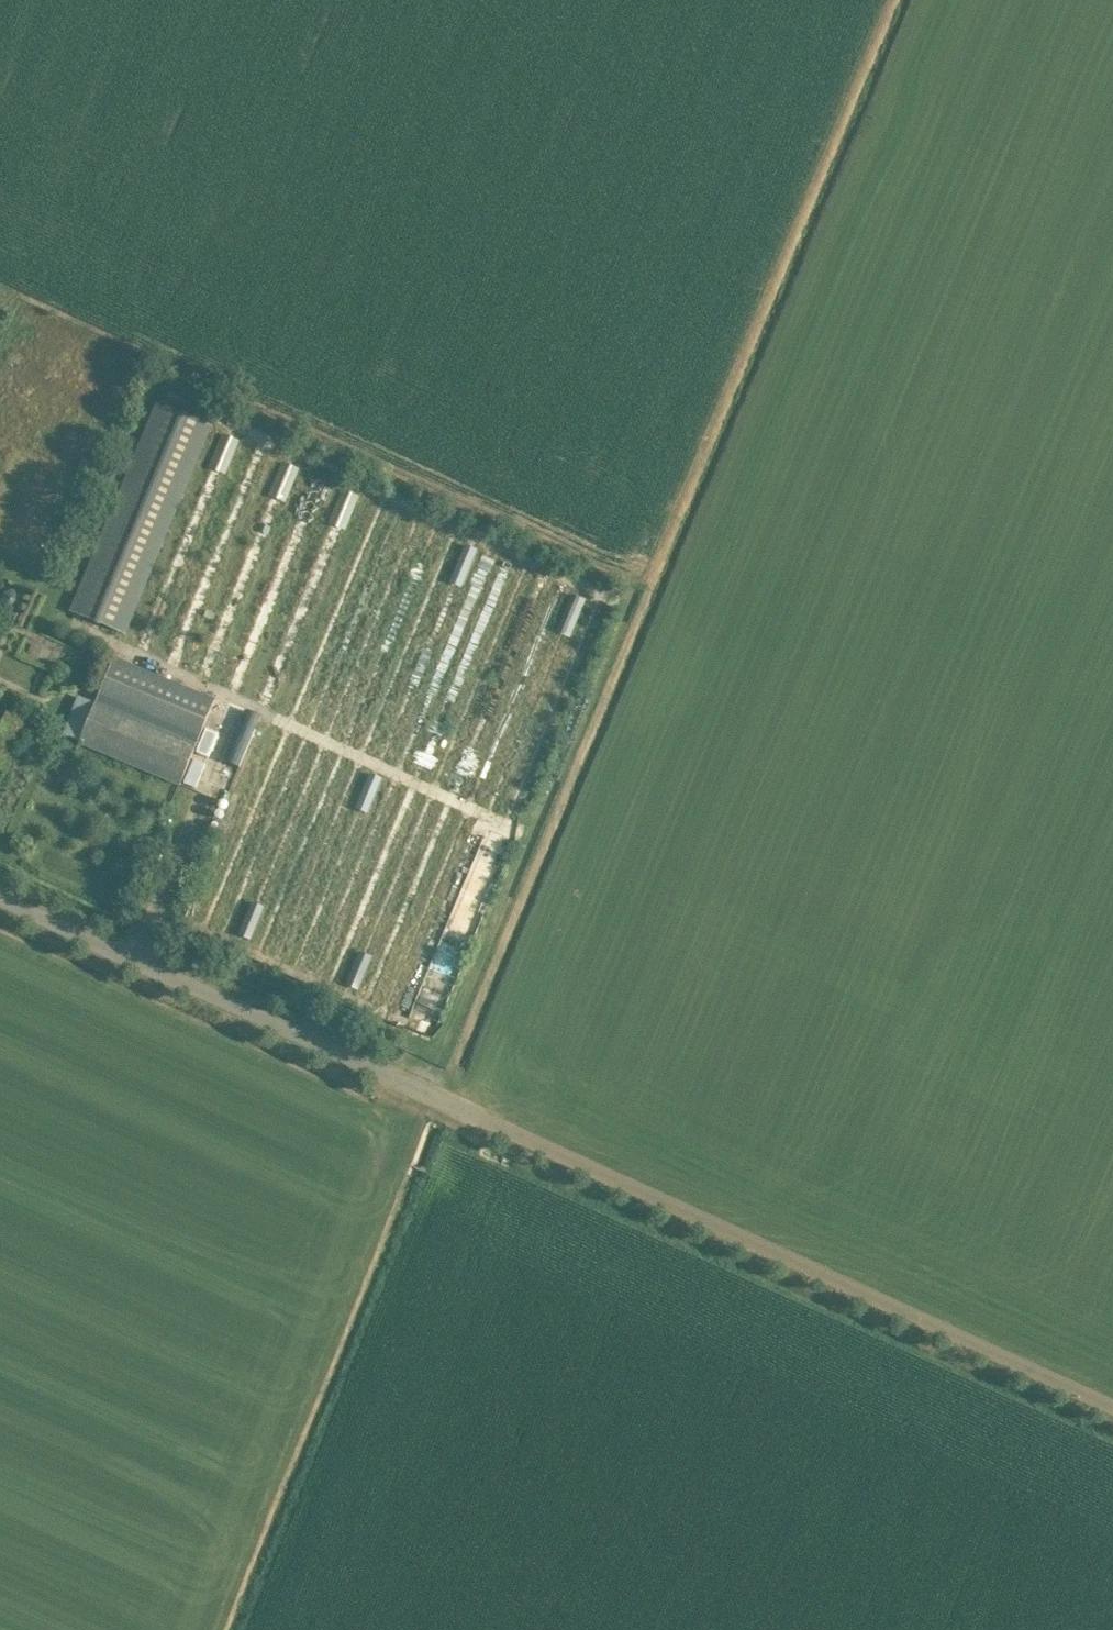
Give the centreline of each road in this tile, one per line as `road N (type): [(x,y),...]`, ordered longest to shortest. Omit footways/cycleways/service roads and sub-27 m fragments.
road 1 (track): [(0,899),(1112,1410)]
road 2 (track): [(670,541),(421,1092)]

